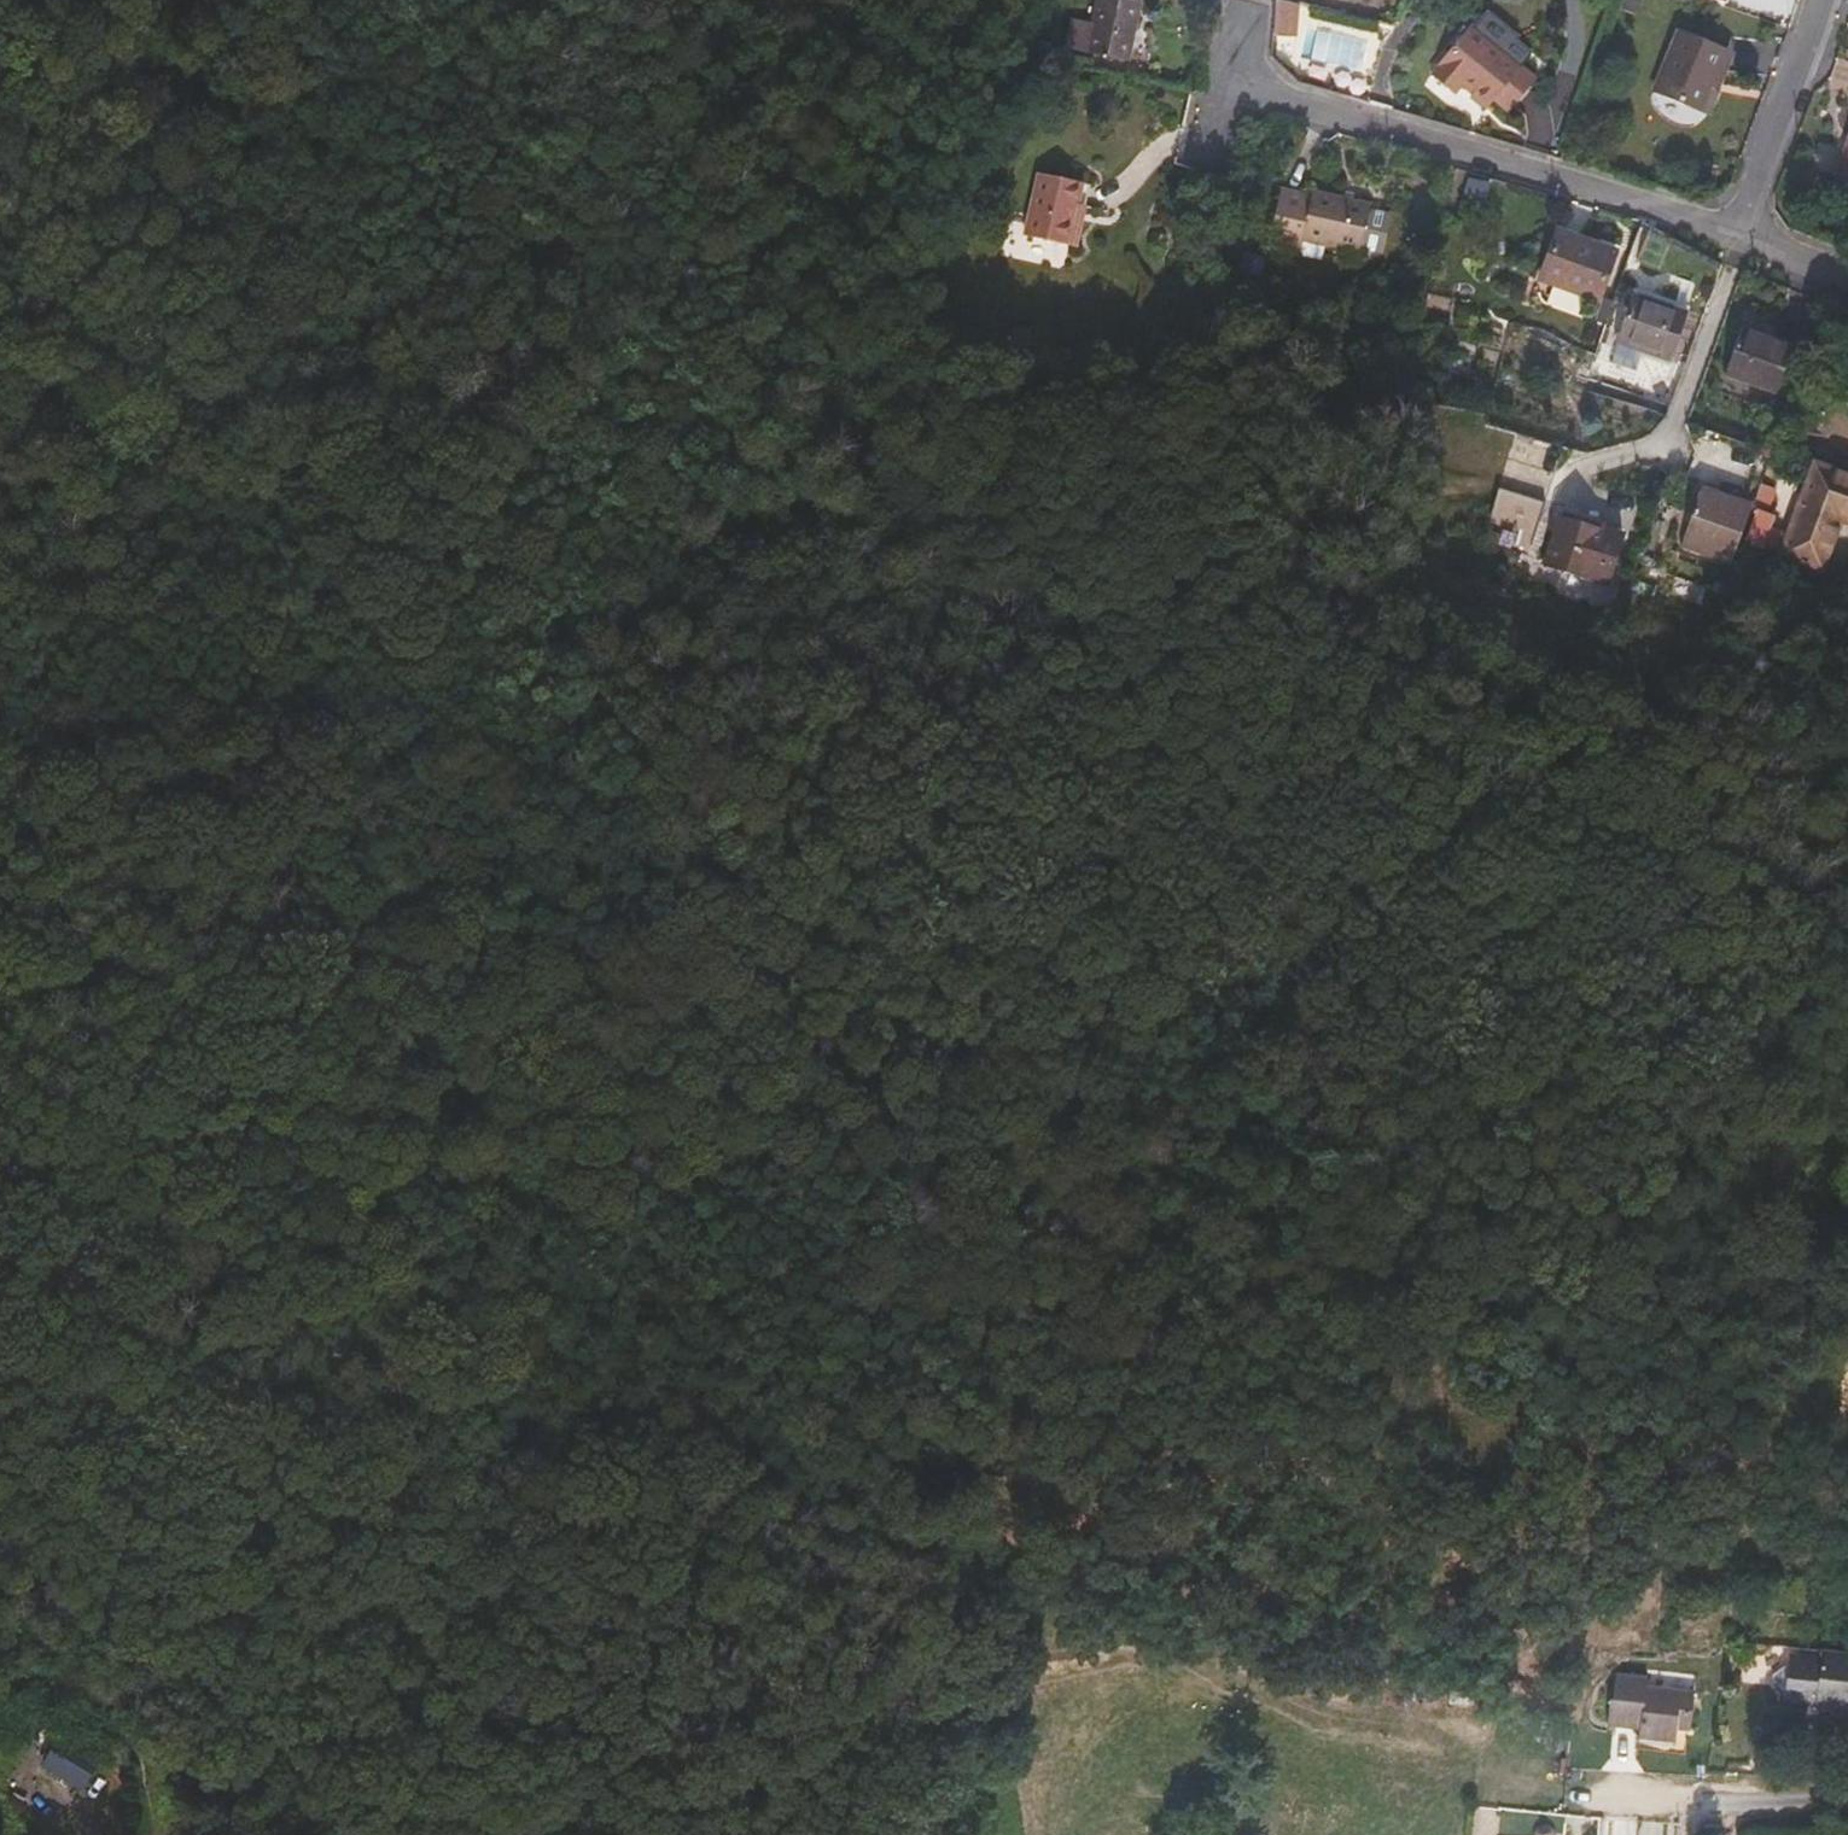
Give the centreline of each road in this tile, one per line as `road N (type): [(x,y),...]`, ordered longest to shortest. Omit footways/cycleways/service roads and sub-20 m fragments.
road 1 (residential): [(1233,60),(1268,91),(1704,221),(1746,225)]
road 2 (residential): [(1746,225),(1820,0)]
road 3 (residential): [(1702,1801),(1770,1805),(1847,1794)]

